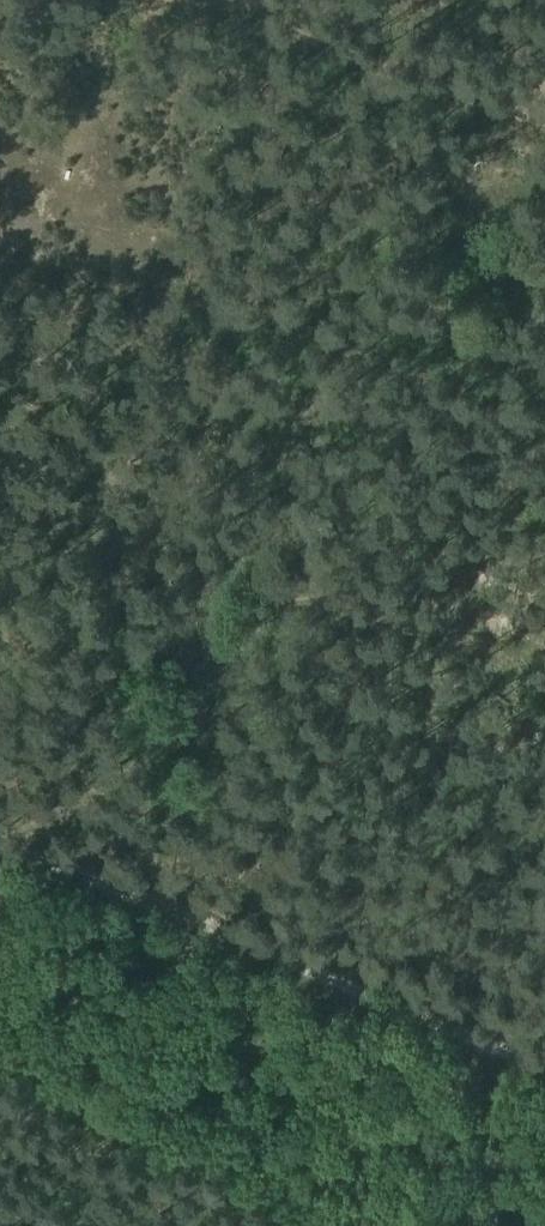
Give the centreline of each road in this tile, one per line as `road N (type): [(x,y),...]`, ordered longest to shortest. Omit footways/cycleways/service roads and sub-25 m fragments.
road 1 (track): [(544,1064),(0,842)]
road 2 (track): [(185,0),(253,17),(544,125)]

